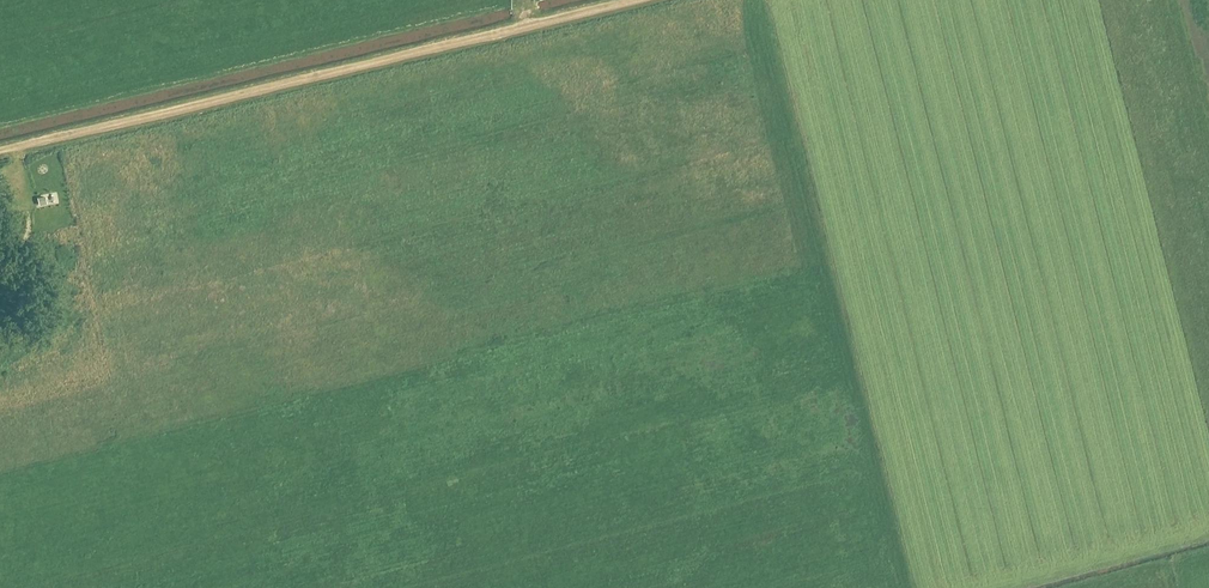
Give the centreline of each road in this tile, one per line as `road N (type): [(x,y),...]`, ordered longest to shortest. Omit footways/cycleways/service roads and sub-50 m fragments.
road 1 (track): [(622,0),(0,146)]

